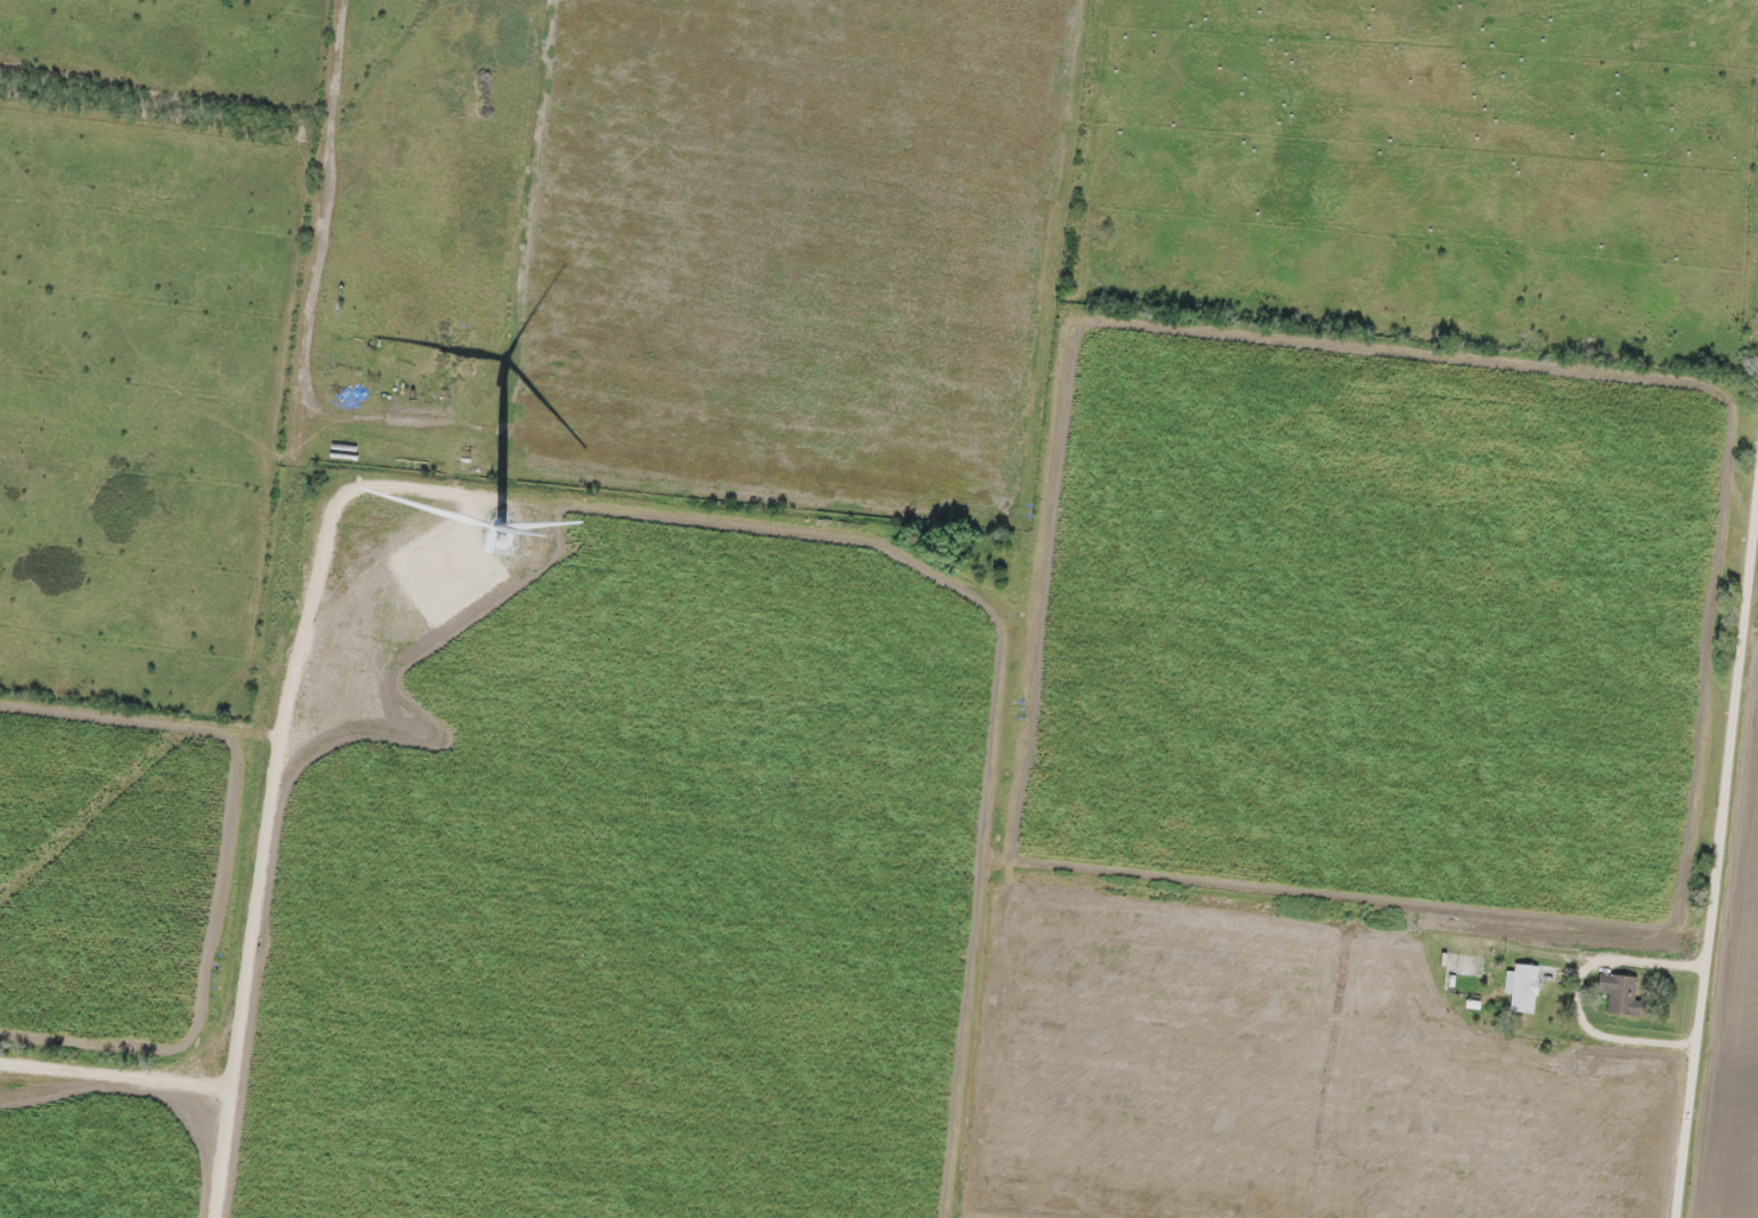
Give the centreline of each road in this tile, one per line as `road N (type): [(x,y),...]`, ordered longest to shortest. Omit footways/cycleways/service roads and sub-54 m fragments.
road 1 (residential): [(1674,1217),(1757,454)]

